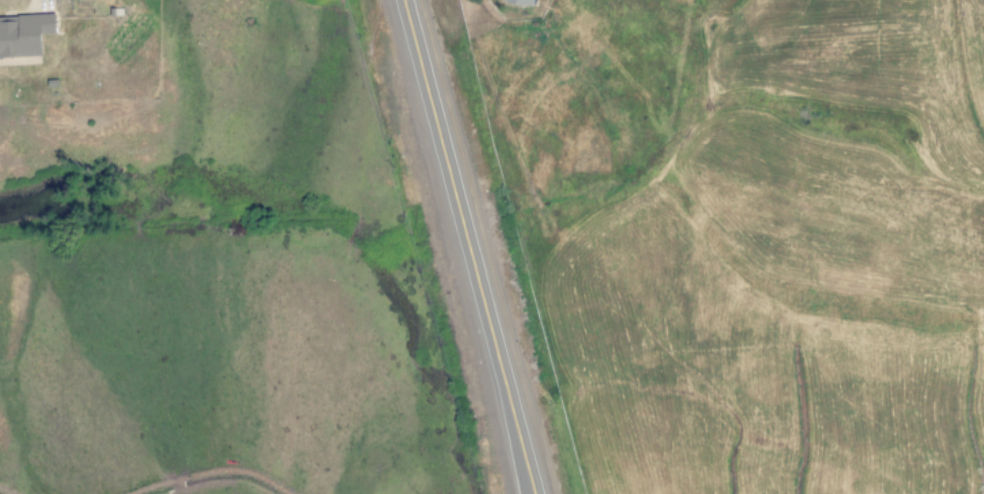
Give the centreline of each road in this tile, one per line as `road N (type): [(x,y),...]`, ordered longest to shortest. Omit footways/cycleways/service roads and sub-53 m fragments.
road 1 (primary): [(527,493),(394,0)]

